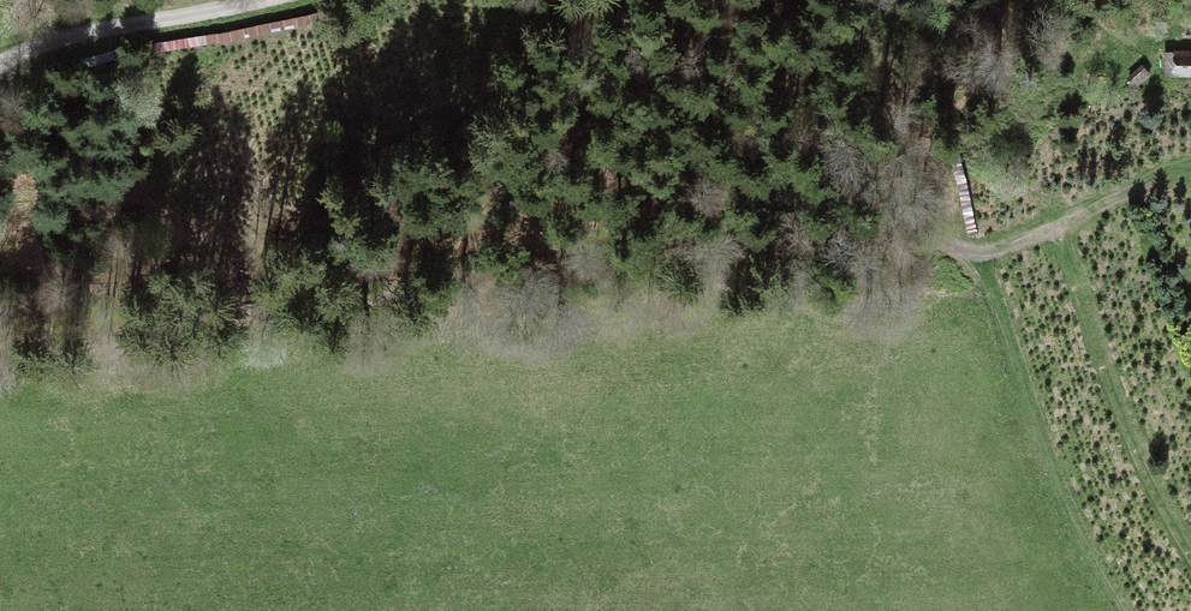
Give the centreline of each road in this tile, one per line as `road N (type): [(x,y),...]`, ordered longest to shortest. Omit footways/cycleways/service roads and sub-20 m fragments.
road 1 (track): [(929,224),(795,262),(279,290)]
road 2 (track): [(0,65),(73,39),(270,0)]
road 3 (track): [(929,224),(868,96),(777,0)]

